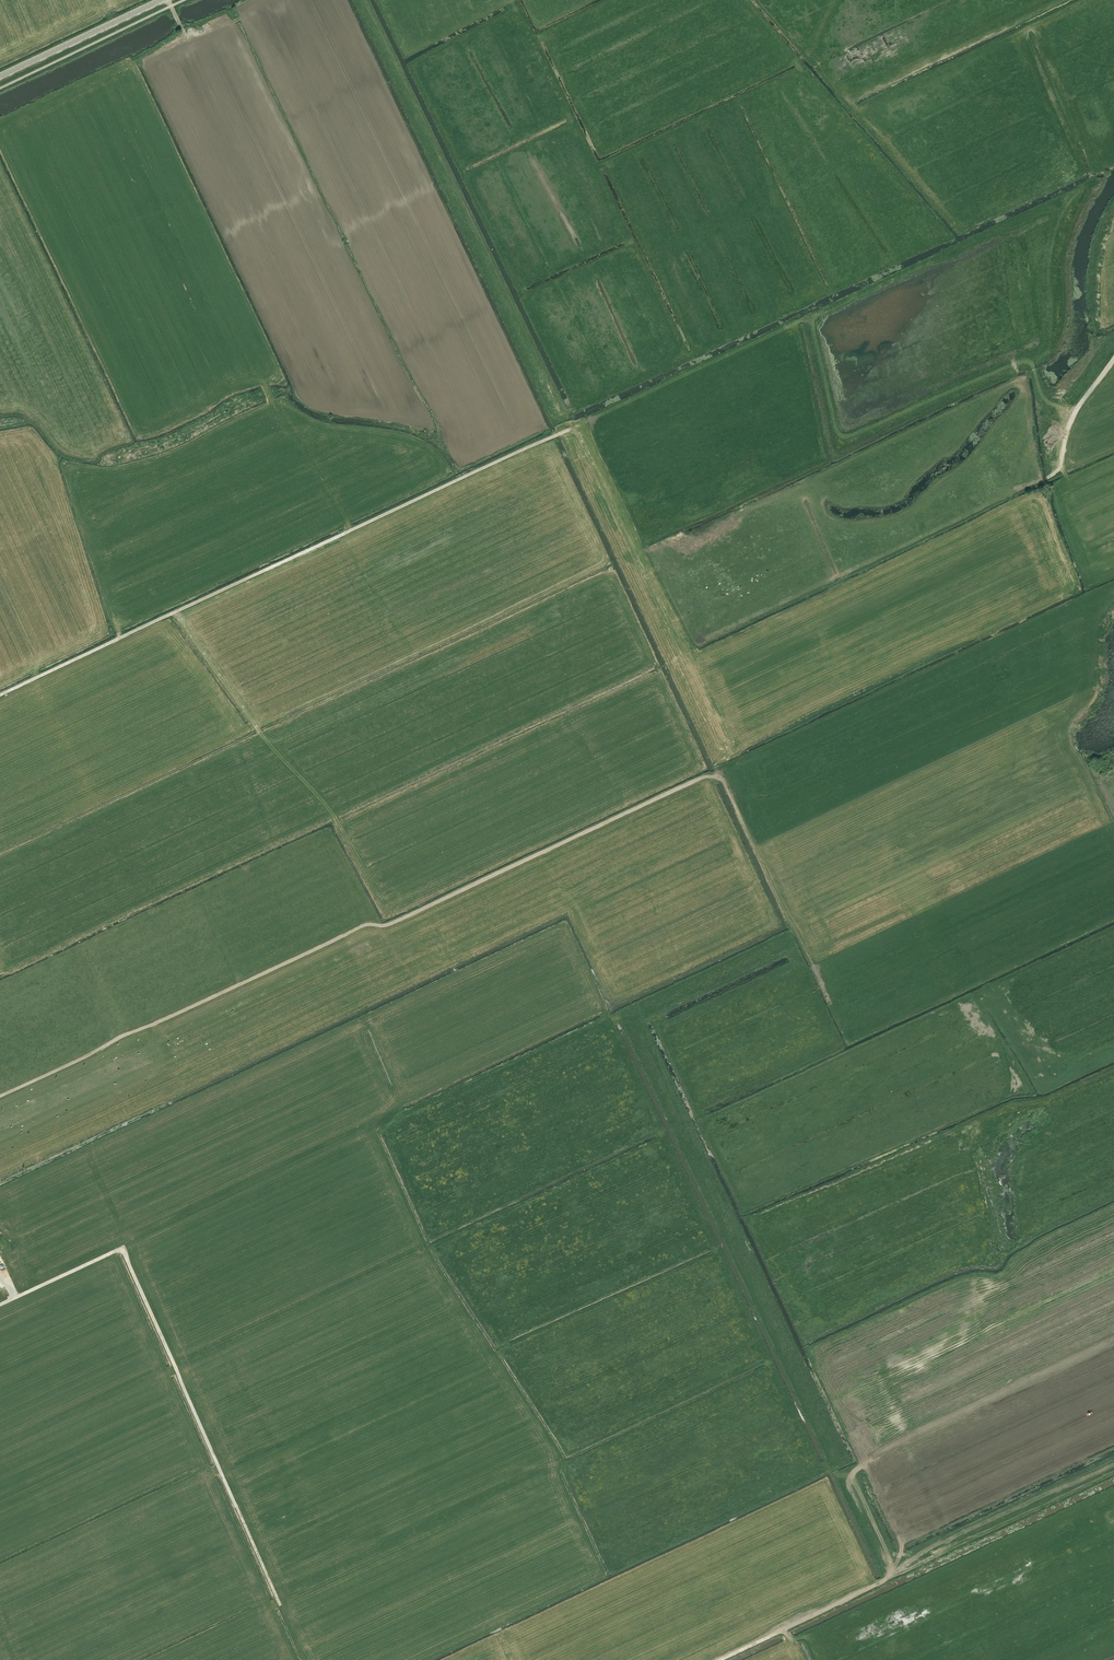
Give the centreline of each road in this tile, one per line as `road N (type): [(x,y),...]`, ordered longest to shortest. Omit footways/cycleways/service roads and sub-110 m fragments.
road 1 (track): [(0,696),(565,431)]
road 2 (tertiary): [(0,77),(162,0)]
road 3 (track): [(1043,480),(1057,470),(1074,413),(1113,358)]

